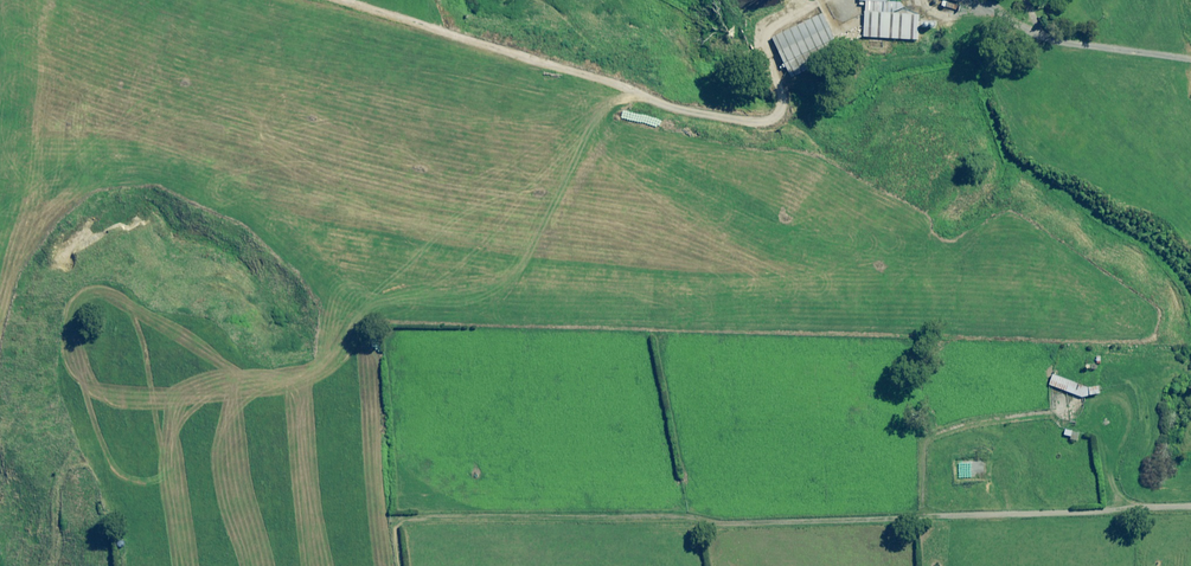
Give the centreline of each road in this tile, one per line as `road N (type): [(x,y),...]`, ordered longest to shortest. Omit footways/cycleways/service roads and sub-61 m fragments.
road 1 (track): [(1190,503),(1131,514),(114,515),(106,454),(64,488),(57,565)]
road 2 (track): [(363,0),(616,77),(681,109),(712,104),(751,80),(822,0)]
road 3 (track): [(1022,0),(1102,49),(1190,61)]

